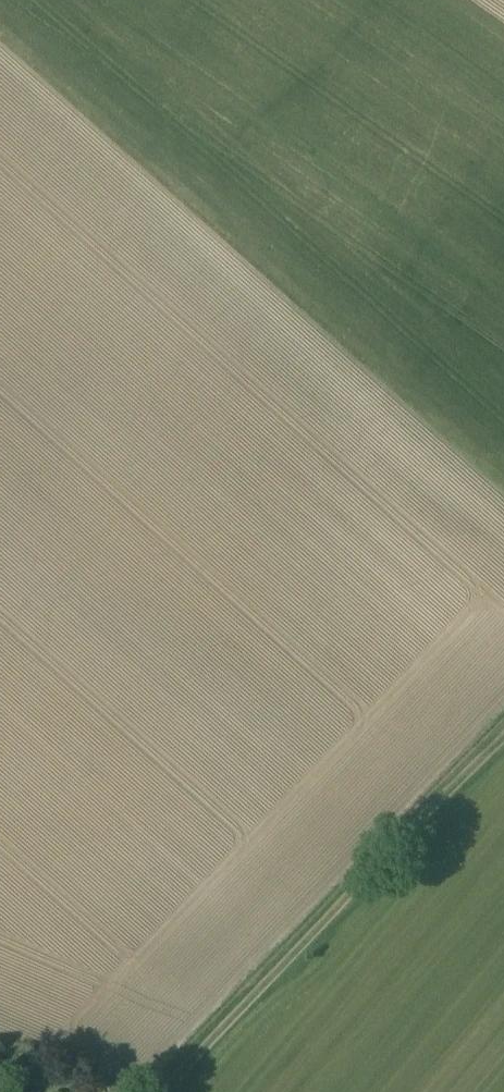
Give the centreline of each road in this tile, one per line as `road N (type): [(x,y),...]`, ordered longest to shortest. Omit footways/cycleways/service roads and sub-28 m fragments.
road 1 (track): [(168,1091),(503,740)]

